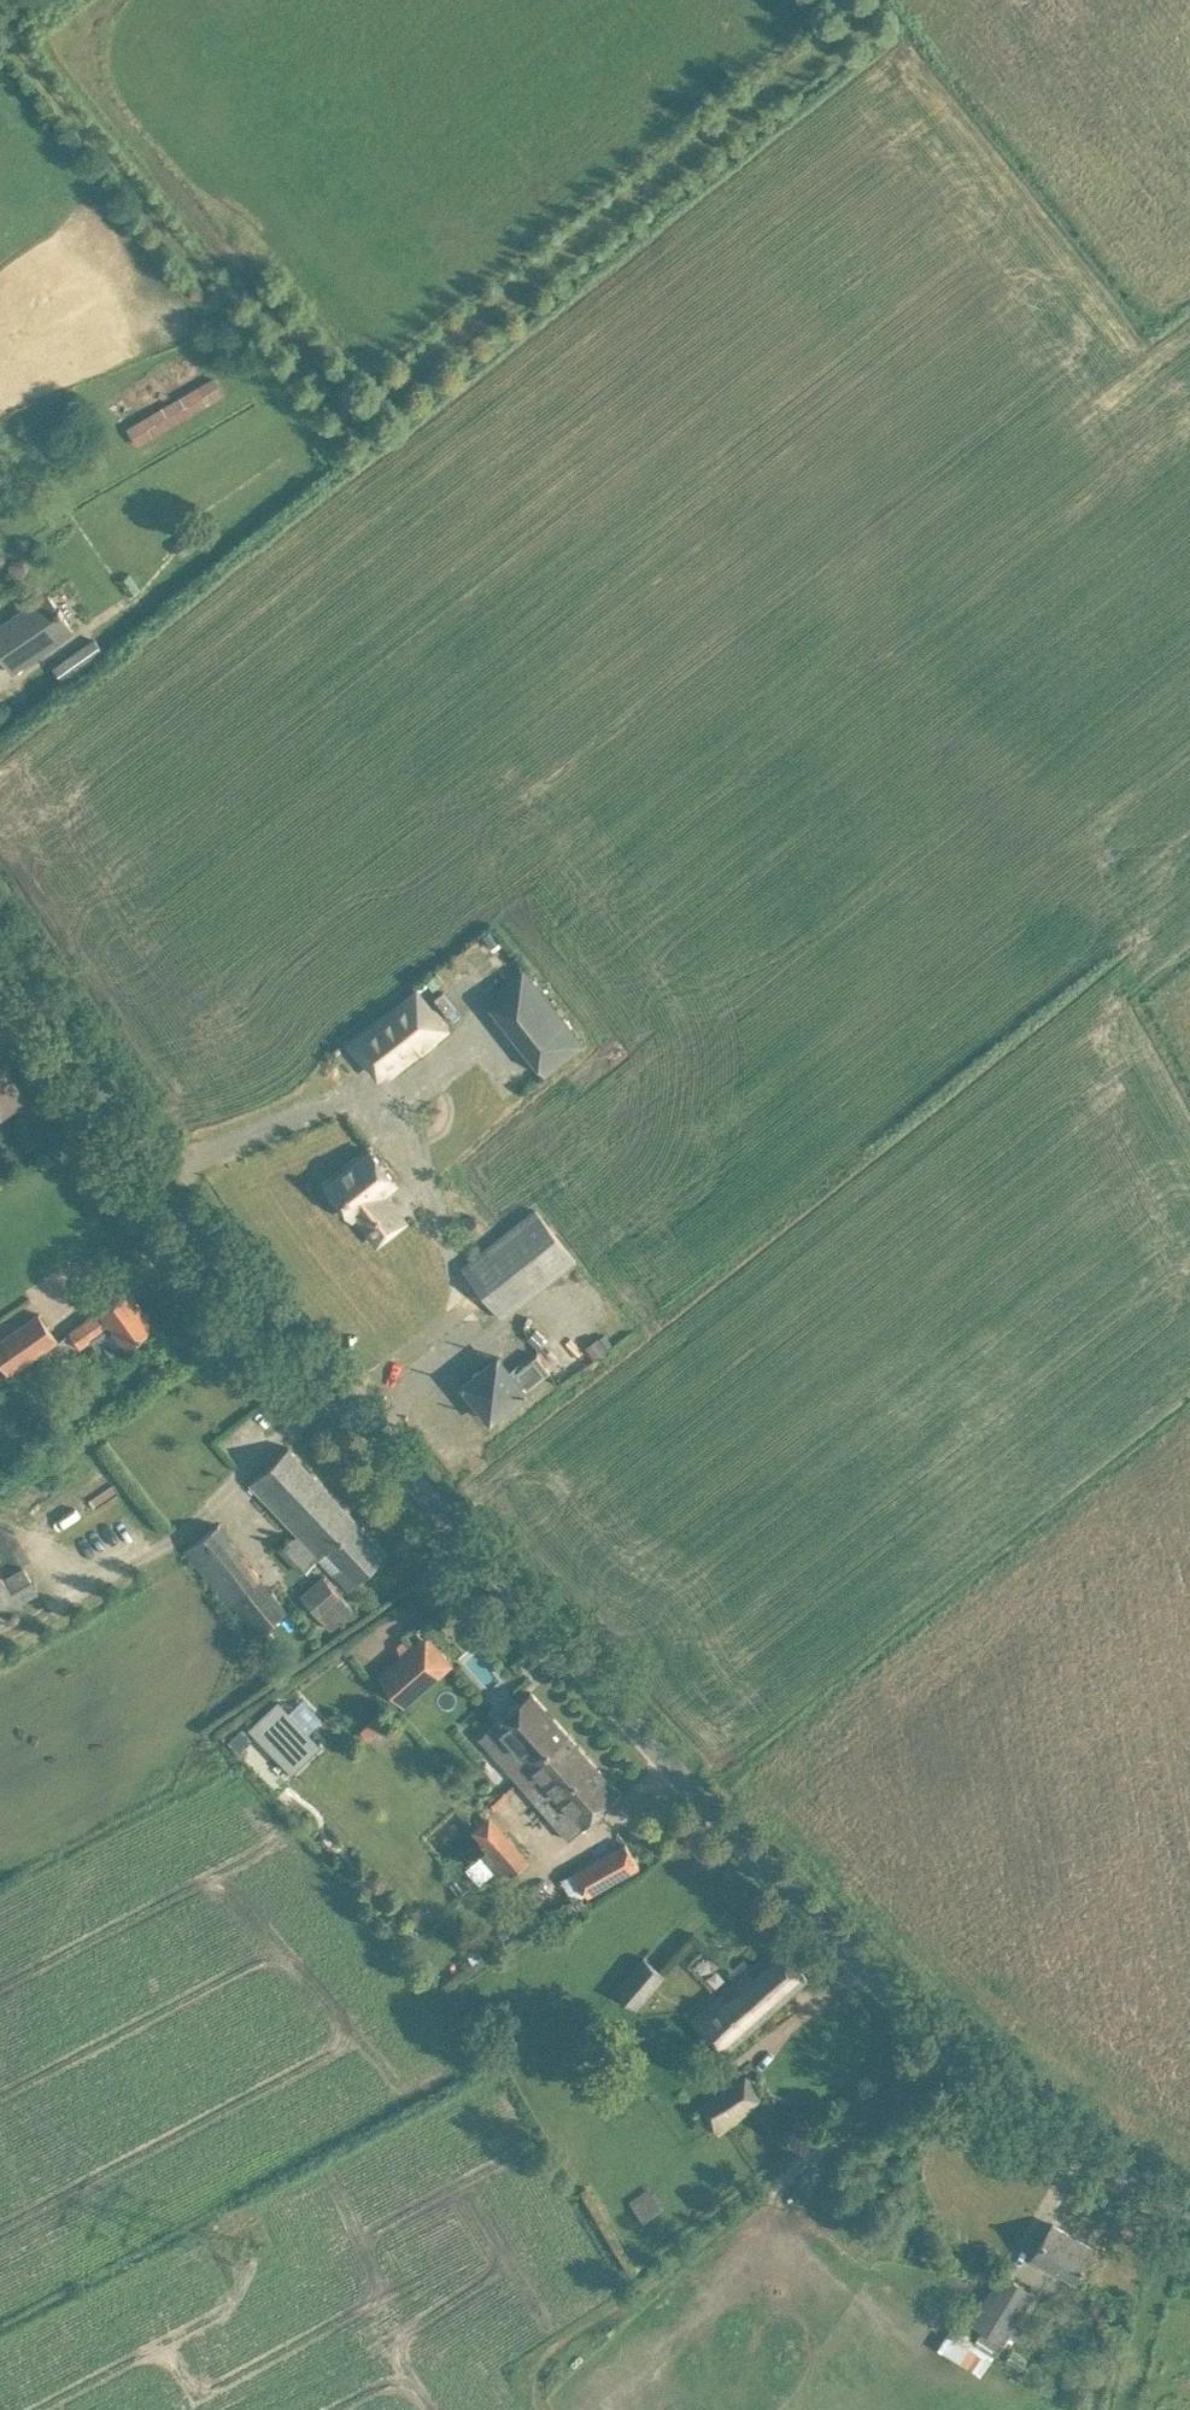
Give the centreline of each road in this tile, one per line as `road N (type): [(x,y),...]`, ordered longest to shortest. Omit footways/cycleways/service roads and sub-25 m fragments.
road 1 (unclassified): [(1189,2200),(1138,2173),(947,2038),(833,1931),(386,1442),(149,1151),(0,930)]

